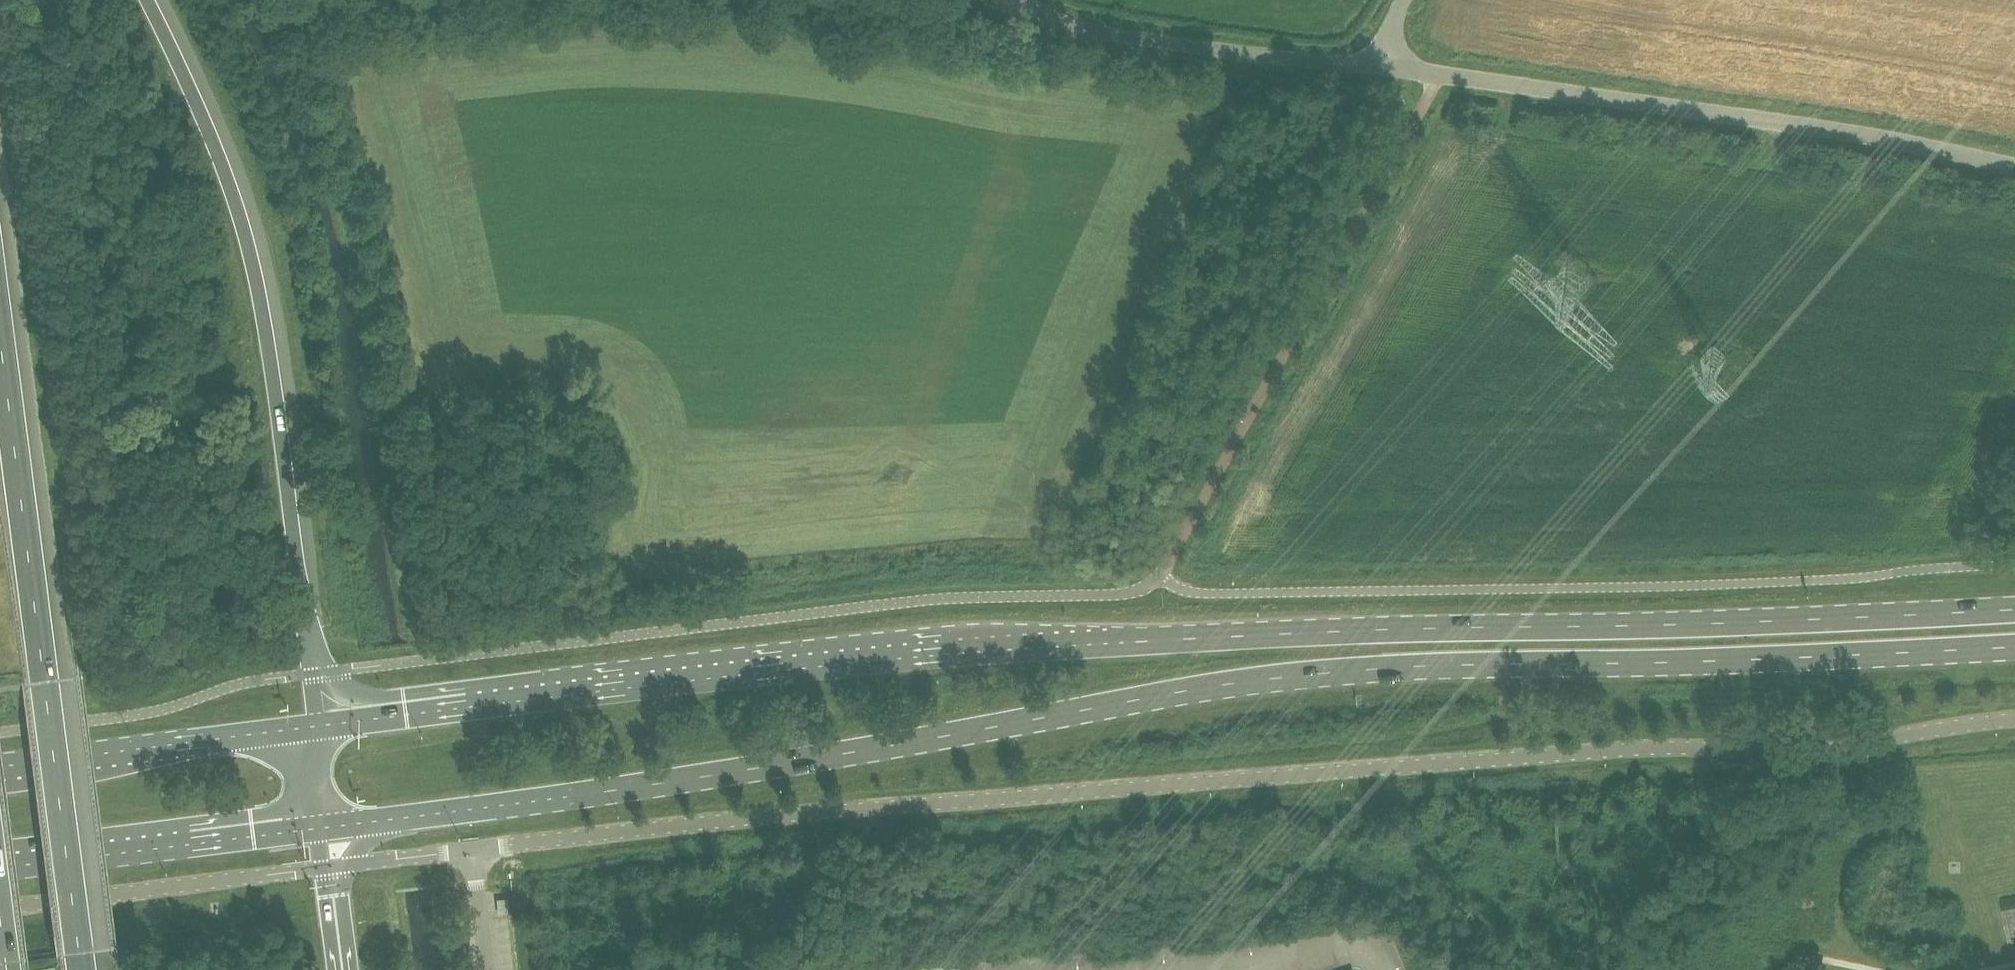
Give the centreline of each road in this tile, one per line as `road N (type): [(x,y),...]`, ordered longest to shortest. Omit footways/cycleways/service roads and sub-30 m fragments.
road 1 (primary): [(2014,610),(1075,647),(315,726)]
road 2 (primary): [(398,818),(802,761),(1303,674),(2014,648)]
road 3 (unclassified): [(472,850),(977,799),(1650,747),(1825,750),(2014,717)]
road 4 (motorway): [(315,726),(258,283),(235,198),(147,0)]
road 5 (unclassified): [(2014,166),(1875,137),(1369,67)]
road 6 (motorway): [(81,969),(0,341)]
road 7 (unclassified): [(1369,67),(1094,30),(1010,0)]
road 8 (unclassified): [(0,908),(322,868)]
road 9 (primary): [(0,867),(318,828)]
road 10 (primary): [(315,726),(0,769)]
road 11 (unclassified): [(347,865),(472,850)]
road 12 (unclassified): [(488,969),(472,850)]

